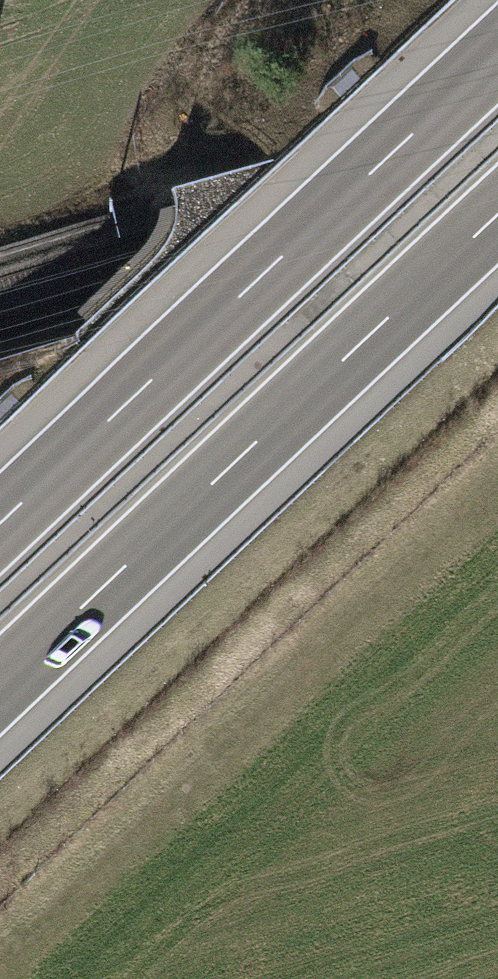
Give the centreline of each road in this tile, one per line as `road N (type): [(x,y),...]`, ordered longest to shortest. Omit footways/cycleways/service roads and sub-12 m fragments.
road 1 (track): [(0,957),(497,457)]
road 2 (motorway): [(0,689),(497,214)]
road 3 (motorway): [(497,52),(0,526)]

